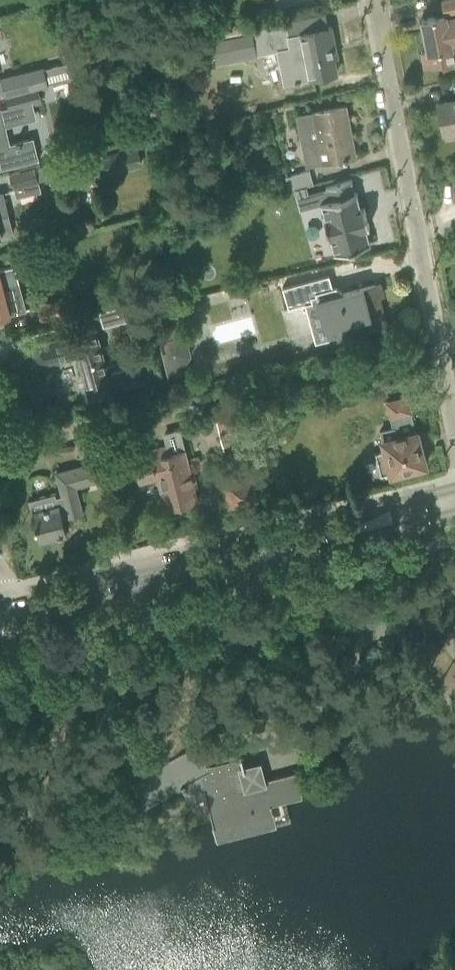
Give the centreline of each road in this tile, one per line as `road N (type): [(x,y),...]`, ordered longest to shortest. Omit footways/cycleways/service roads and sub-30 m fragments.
road 1 (residential): [(454,431),(372,0)]
road 2 (secondary): [(5,613),(334,528)]
road 3 (secondary): [(454,487),(334,528)]
road 4 (secondary): [(334,528),(454,511)]

